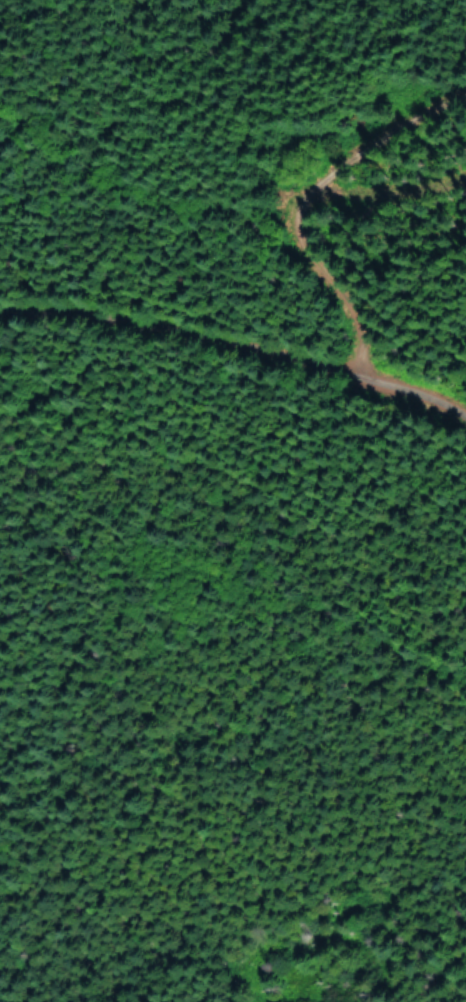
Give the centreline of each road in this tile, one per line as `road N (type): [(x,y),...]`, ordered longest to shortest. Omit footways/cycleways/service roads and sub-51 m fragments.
road 1 (residential): [(465,433),(416,389),(357,372),(115,324),(0,316)]
road 2 (track): [(357,372),(348,302),(283,191),(374,109),(465,76)]

